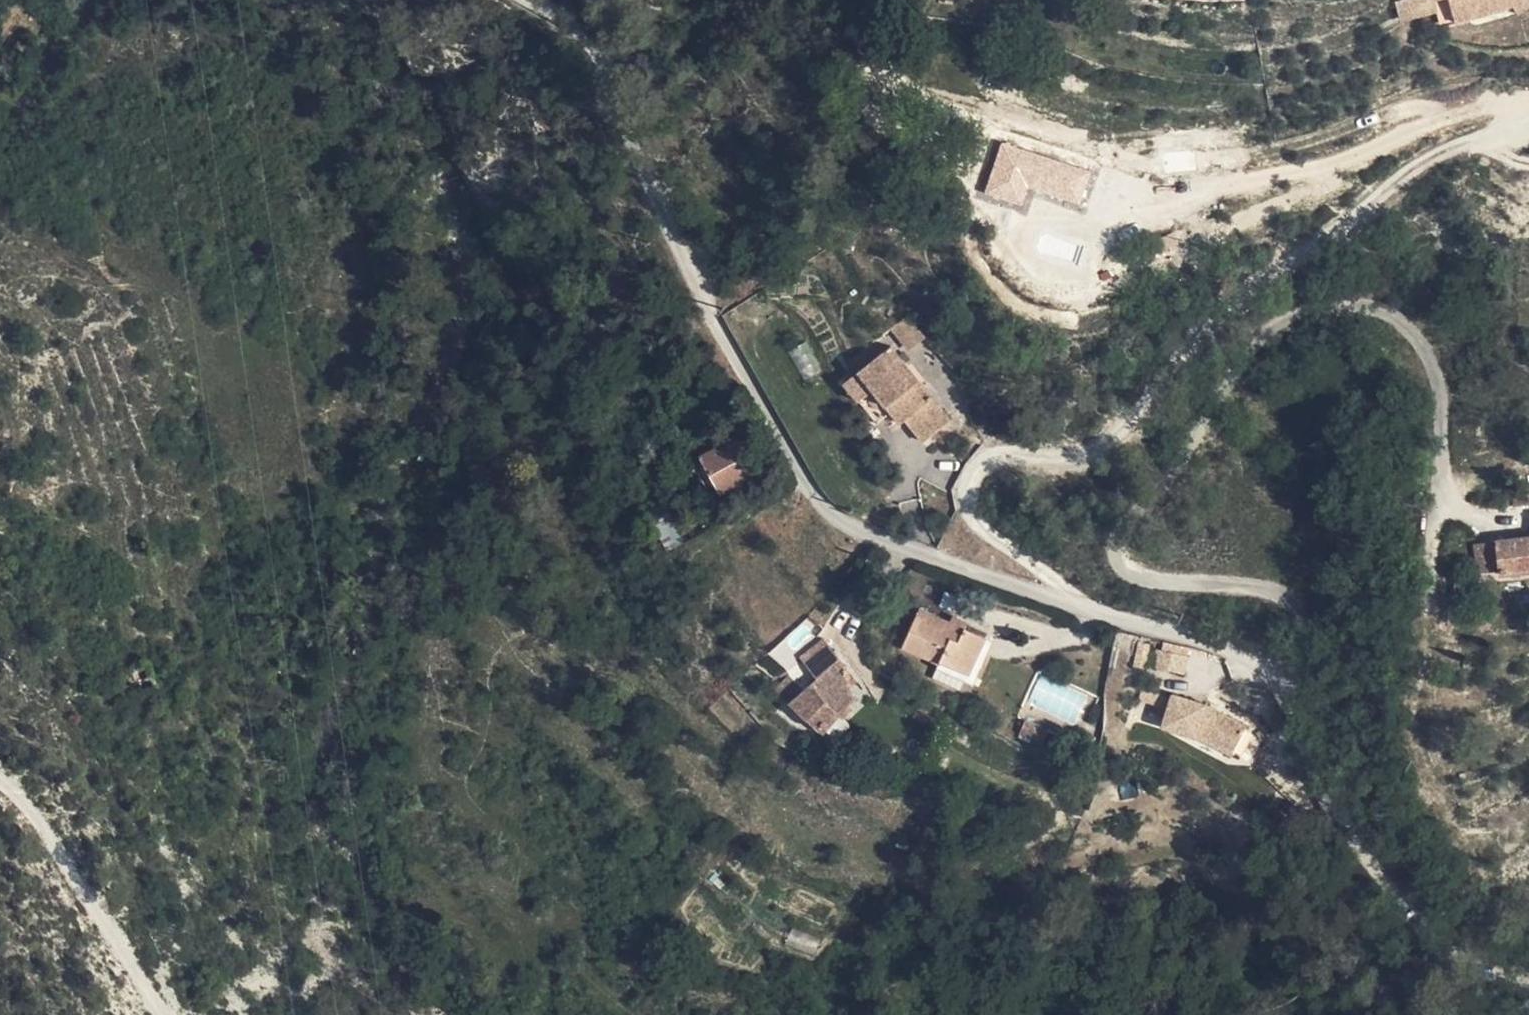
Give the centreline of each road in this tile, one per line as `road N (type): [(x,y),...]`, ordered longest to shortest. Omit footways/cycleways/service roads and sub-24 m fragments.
road 1 (unclassified): [(1528,979),(1508,977),(1423,918),(1337,807),(1281,688),(1240,652),(1088,610),(860,529),(817,495),(716,318),(600,59),(534,0)]
road 2 (track): [(0,761),(184,1014)]

